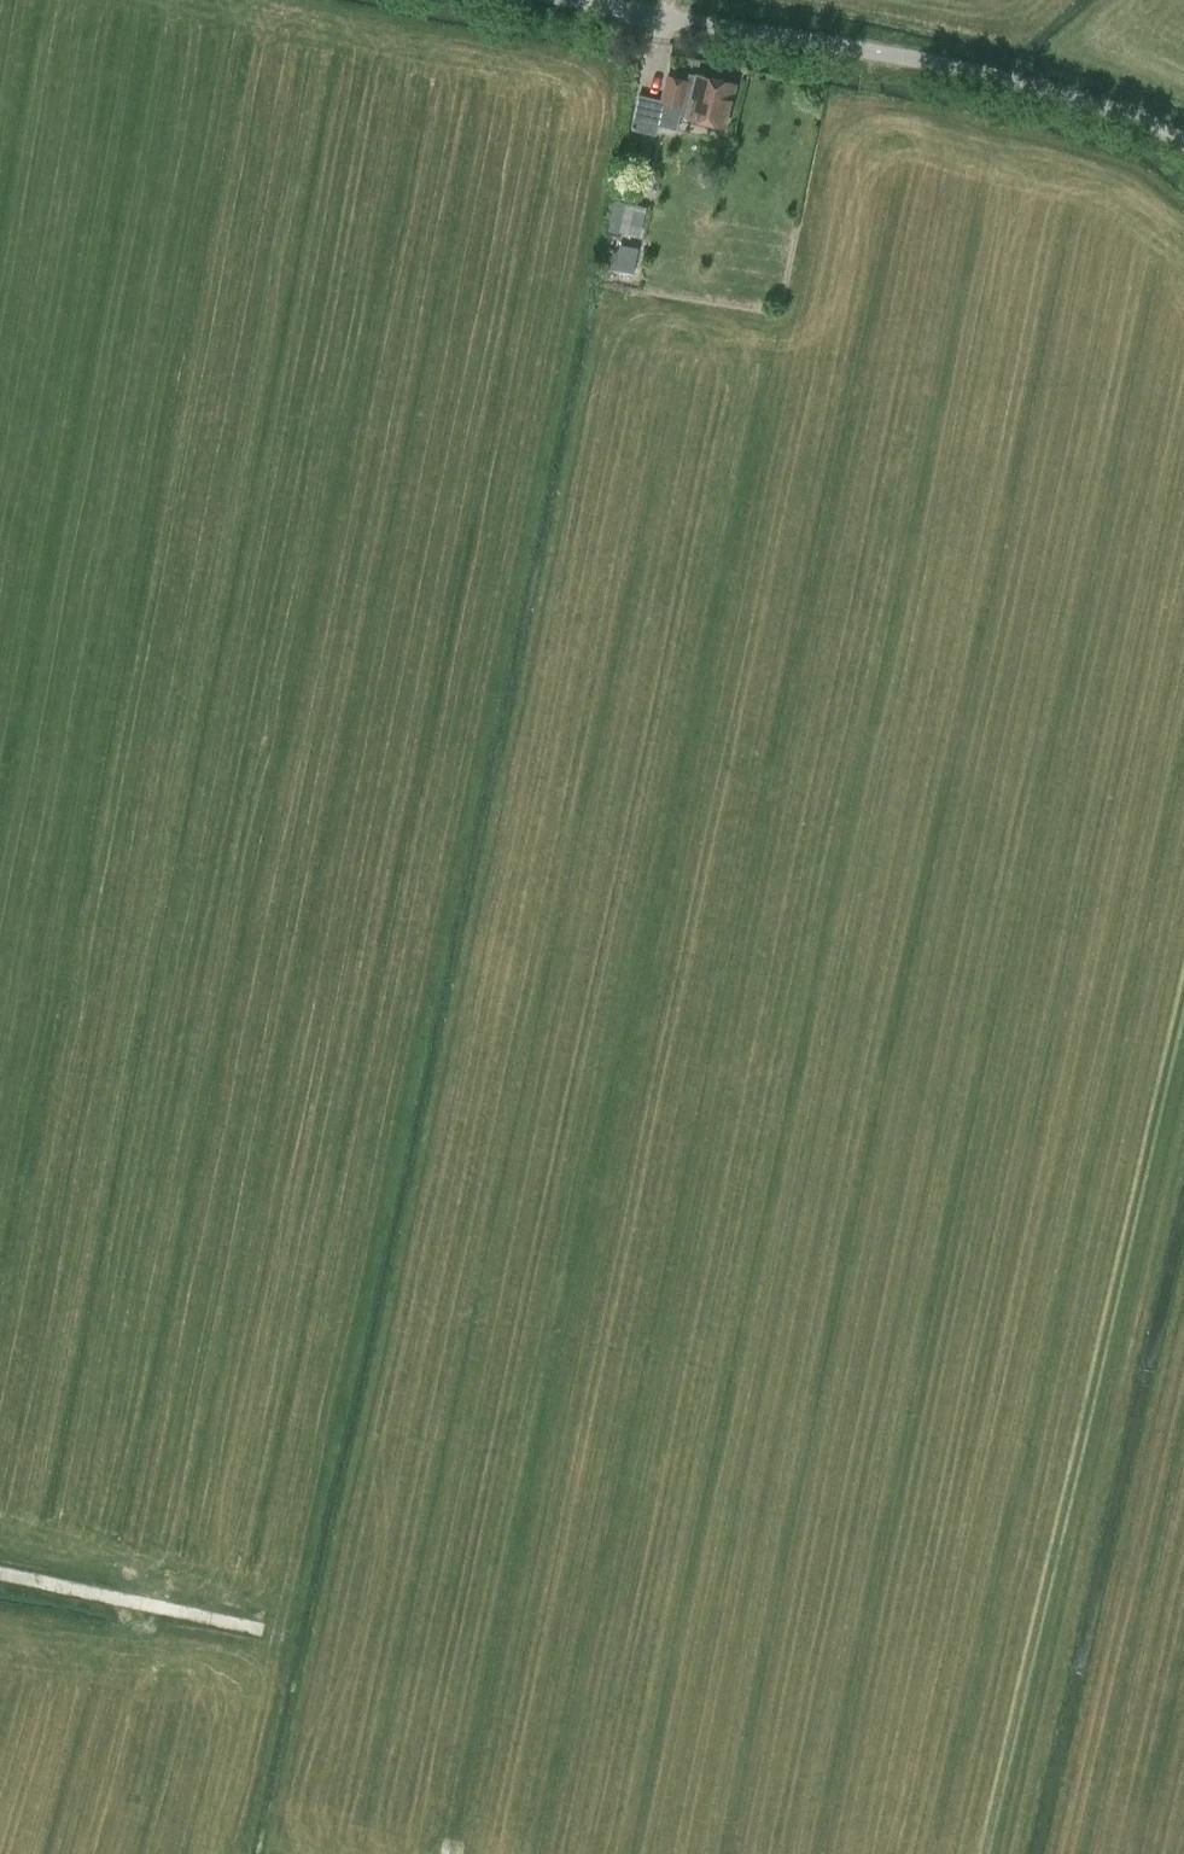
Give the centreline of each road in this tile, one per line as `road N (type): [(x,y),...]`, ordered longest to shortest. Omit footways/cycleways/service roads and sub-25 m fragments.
road 1 (unclassified): [(1183,148),(1097,104),(1016,80),(634,0)]
road 2 (track): [(0,1573),(262,1631)]

